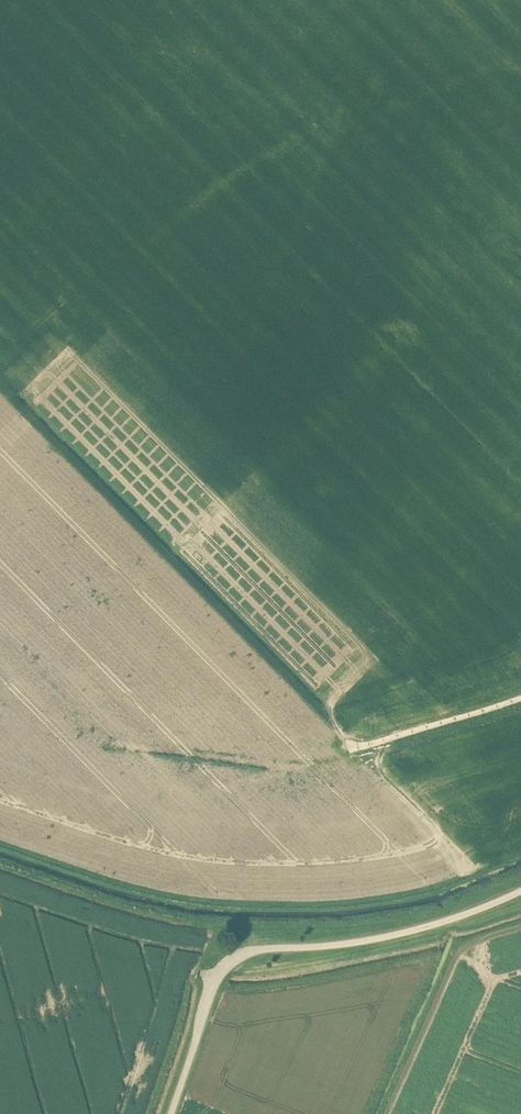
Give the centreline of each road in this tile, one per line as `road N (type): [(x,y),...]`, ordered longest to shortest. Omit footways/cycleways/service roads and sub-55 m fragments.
road 1 (track): [(349,748),(520,697)]

